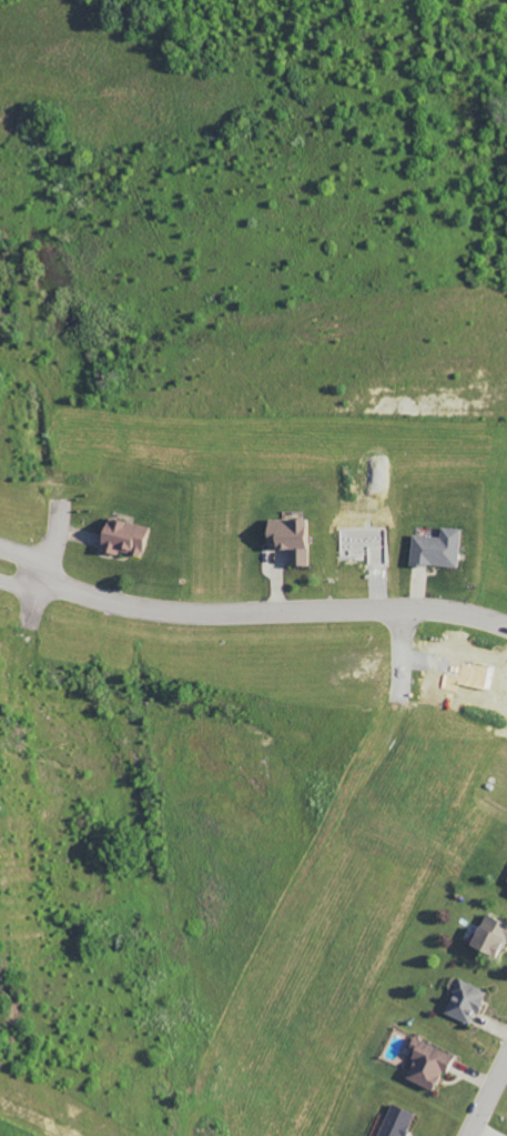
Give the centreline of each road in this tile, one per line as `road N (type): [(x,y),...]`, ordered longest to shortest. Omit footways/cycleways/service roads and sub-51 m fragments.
road 1 (residential): [(41,581),(133,607),(436,609),(506,626)]

